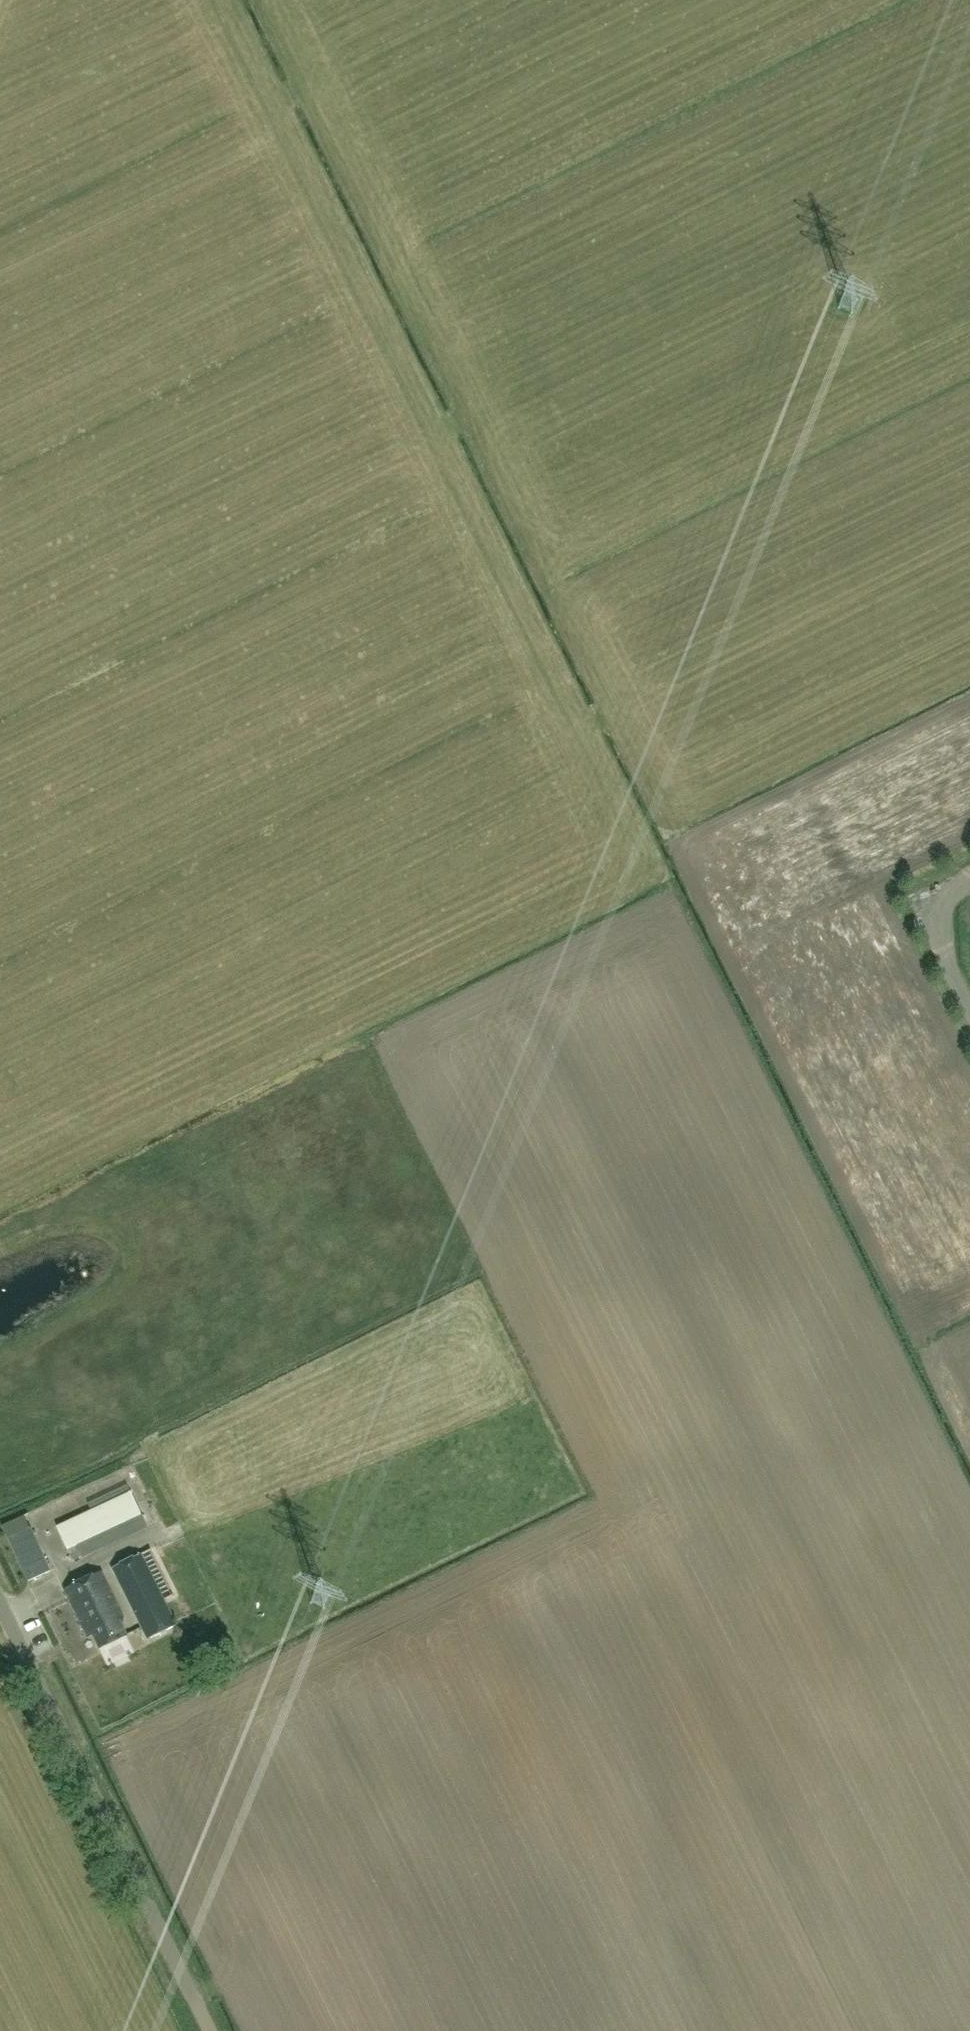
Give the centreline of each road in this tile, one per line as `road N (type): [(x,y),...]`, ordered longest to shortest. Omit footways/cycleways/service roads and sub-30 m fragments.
road 1 (unclassified): [(210,2030),(0,1604)]

